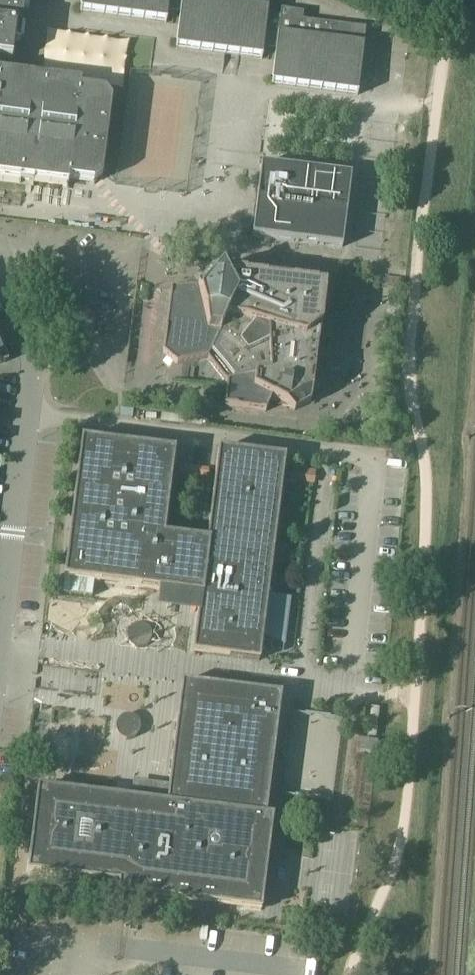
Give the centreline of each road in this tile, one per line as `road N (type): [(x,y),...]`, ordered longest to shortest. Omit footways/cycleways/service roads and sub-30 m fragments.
road 1 (residential): [(0,627),(35,355),(0,266)]

